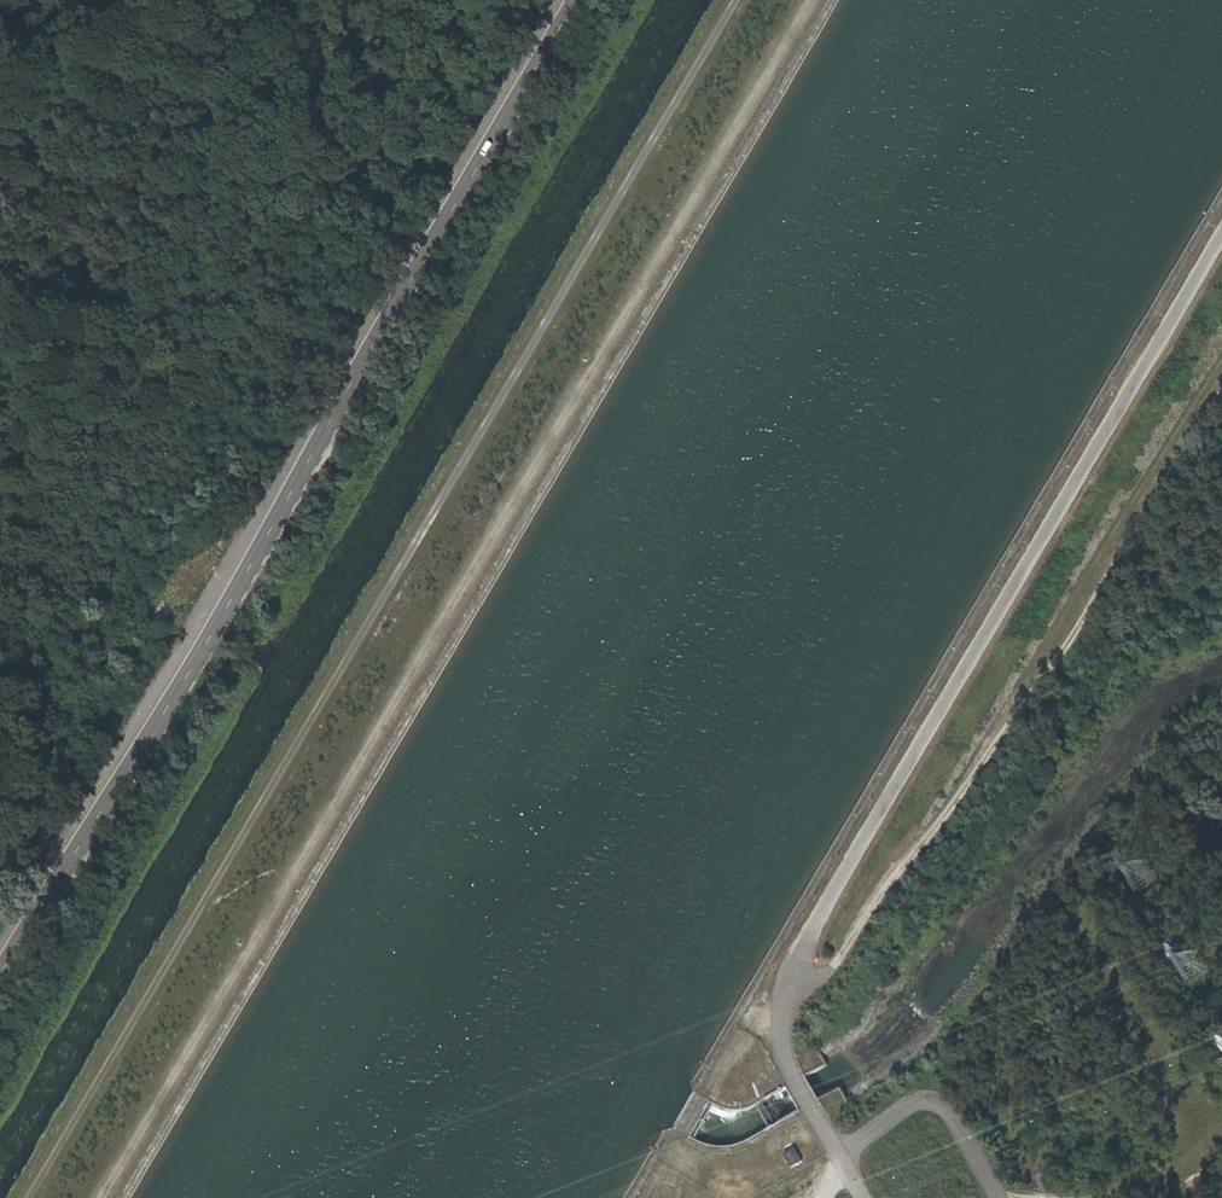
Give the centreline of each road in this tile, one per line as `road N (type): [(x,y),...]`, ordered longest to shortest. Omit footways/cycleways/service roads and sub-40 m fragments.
road 1 (track): [(103,1197),(812,0)]
road 2 (track): [(736,0),(29,1197)]
road 3 (tertiary): [(0,966),(577,0)]
road 4 (track): [(789,984),(824,974),(841,956),(1097,608),(1221,400)]
road 5 (track): [(1221,1131),(1186,1092),(1081,927)]
road 6 (track): [(1221,1131),(1156,1185),(1096,1197)]

